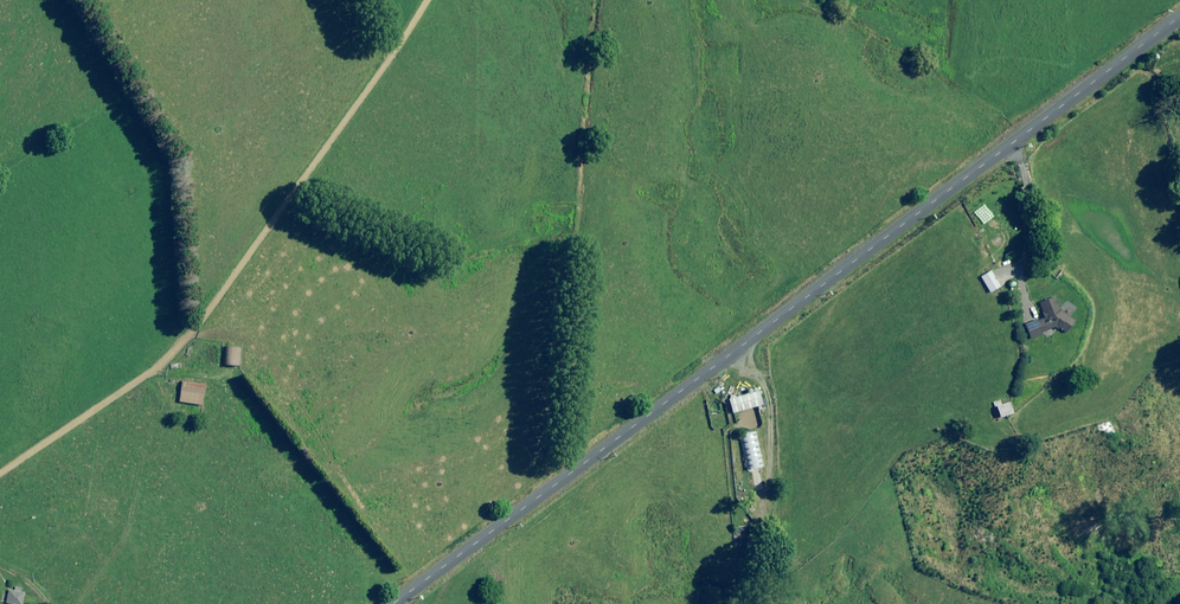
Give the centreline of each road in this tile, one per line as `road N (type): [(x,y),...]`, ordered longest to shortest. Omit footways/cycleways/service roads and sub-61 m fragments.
road 1 (unclassified): [(392,603),(1179,17)]
road 2 (track): [(425,0),(197,333),(0,473)]

